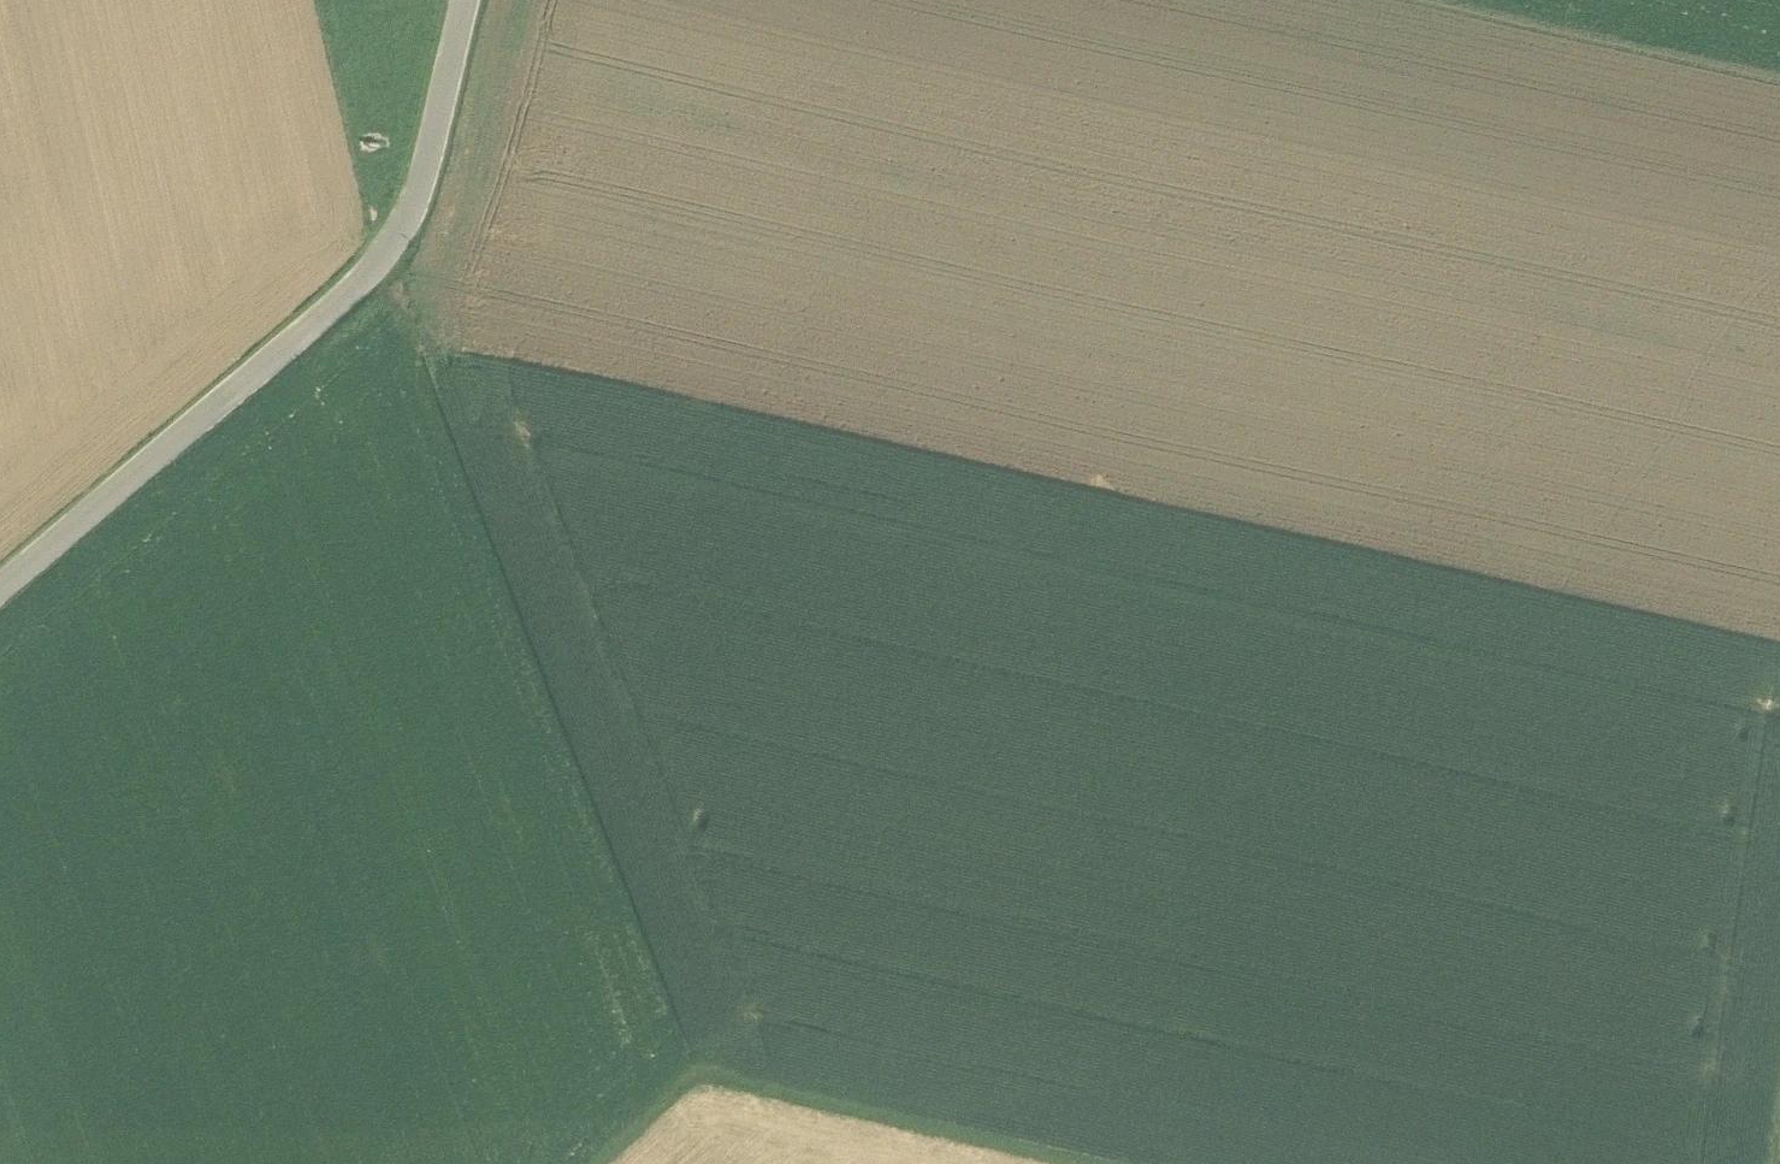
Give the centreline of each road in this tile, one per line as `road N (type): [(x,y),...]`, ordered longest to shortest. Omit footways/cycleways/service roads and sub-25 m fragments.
road 1 (unclassified): [(0,590),(388,258),(414,210),(464,0)]
road 2 (track): [(1062,1163),(709,1085),(673,1096),(599,1163)]

